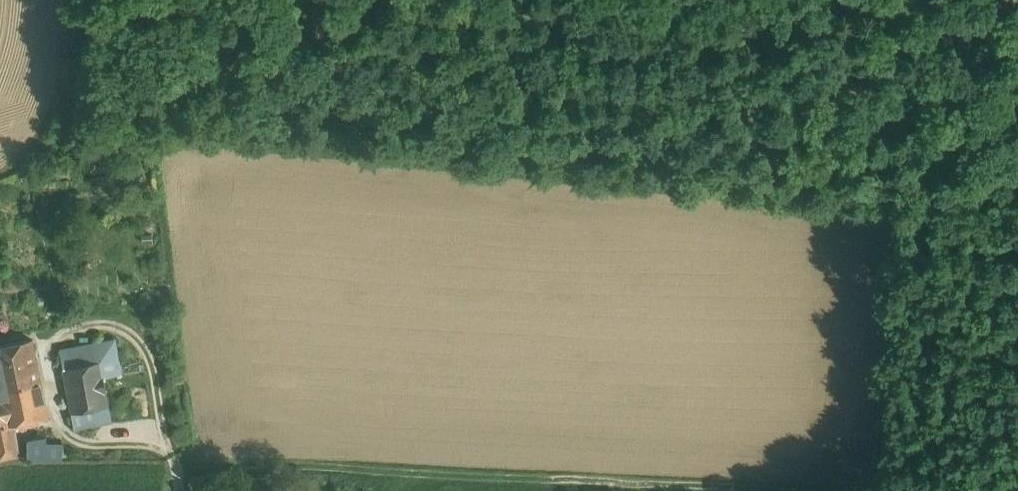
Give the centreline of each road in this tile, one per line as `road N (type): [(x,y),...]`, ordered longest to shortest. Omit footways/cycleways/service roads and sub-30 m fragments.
road 1 (track): [(183,490),(180,470),(668,490)]
road 2 (track): [(877,490),(901,227),(1017,156)]

